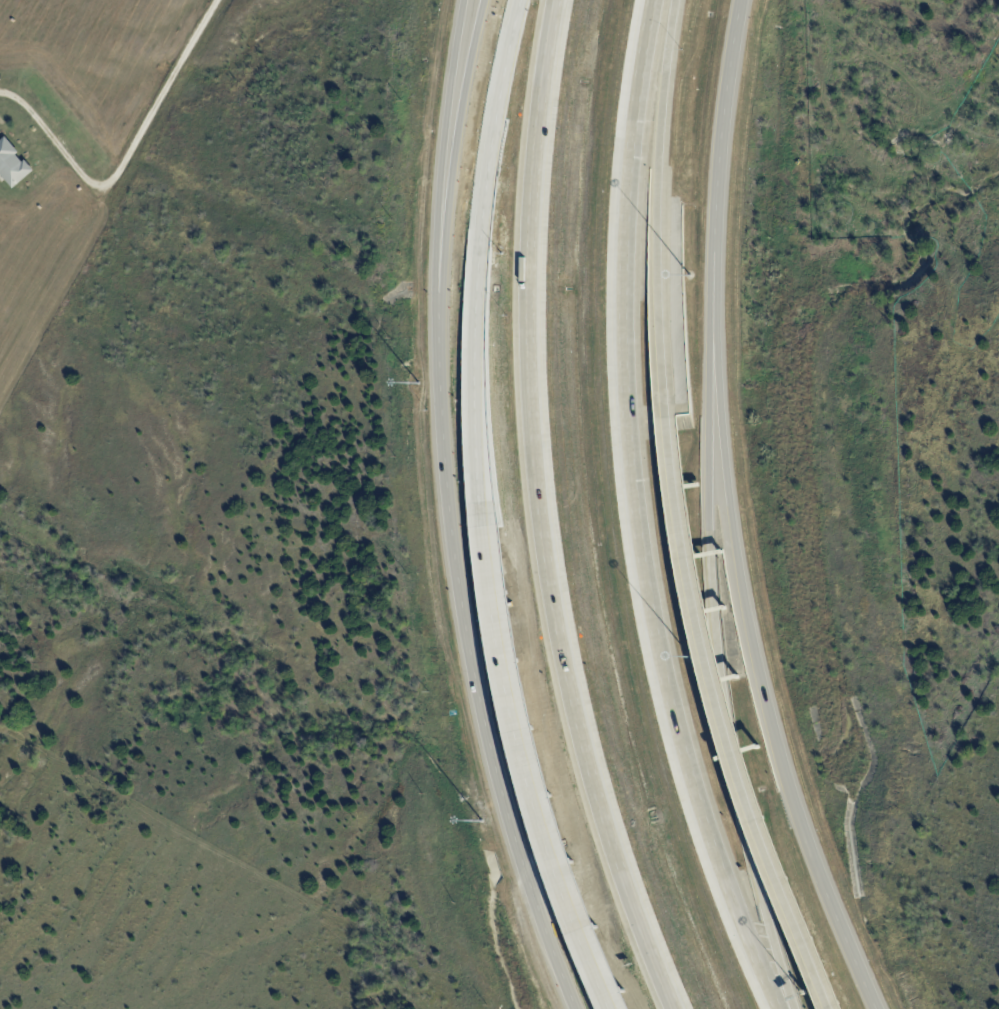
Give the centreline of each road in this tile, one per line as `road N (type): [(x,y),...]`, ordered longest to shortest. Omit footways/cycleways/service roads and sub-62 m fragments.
road 1 (secondary): [(878,1008),(825,892),(776,748),(740,599),(716,248),(737,0)]
road 2 (motorway): [(557,0),(535,130),(523,318),(541,570),(602,819),(679,1008)]
road 3 (motorway): [(781,1008),(708,821),(658,621),(637,457),(634,184),(654,0)]
road 4 (secondary): [(469,0),(435,281),(447,546),(502,809),(576,1008)]
road 5 (motorway): [(480,246),(477,453),(491,603),(544,832),(610,1008)]
road 6 (motorway): [(789,1008),(732,763),(709,541),(716,248)]
road 7 (motorway): [(820,990),(758,839),(698,638),(670,485),(663,314)]
road 8 (motorway): [(663,314),(666,69),(677,0)]
road 9 (motorway): [(518,0),(493,108),(480,246)]

